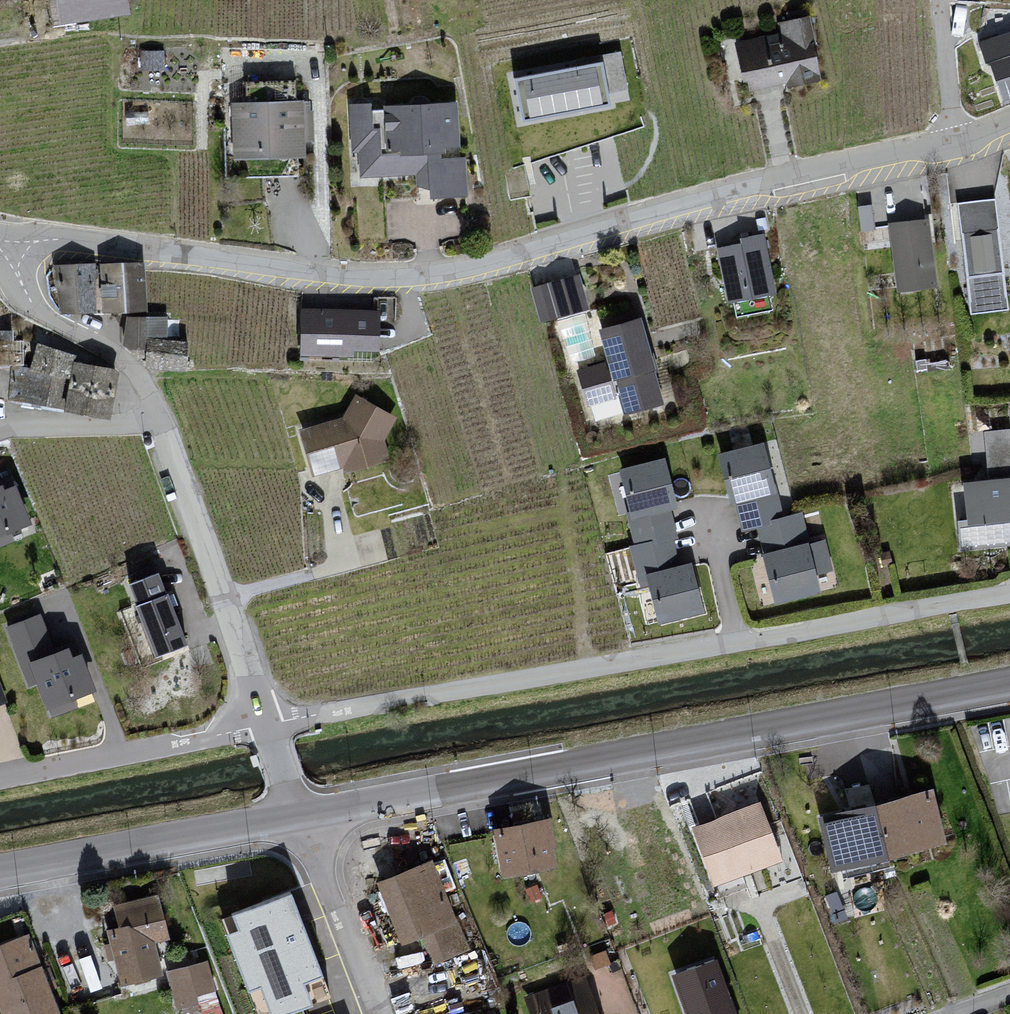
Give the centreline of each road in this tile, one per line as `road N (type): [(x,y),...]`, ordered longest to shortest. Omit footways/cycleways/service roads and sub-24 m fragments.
road 1 (residential): [(15,250),(53,240),(334,273),(432,272),(960,142),(1009,122)]
road 2 (residential): [(1009,595),(269,725)]
road 3 (secondary): [(305,816),(1009,685)]
road 4 (residential): [(269,725),(160,419)]
road 5 (secondary): [(0,872),(296,817)]
road 6 (residential): [(269,725),(0,782)]
road 7 (residential): [(160,419),(147,388),(118,355),(31,303),(15,250)]
road 8 (residential): [(377,1013),(305,816)]
road 9 (residential): [(160,419),(0,432)]

